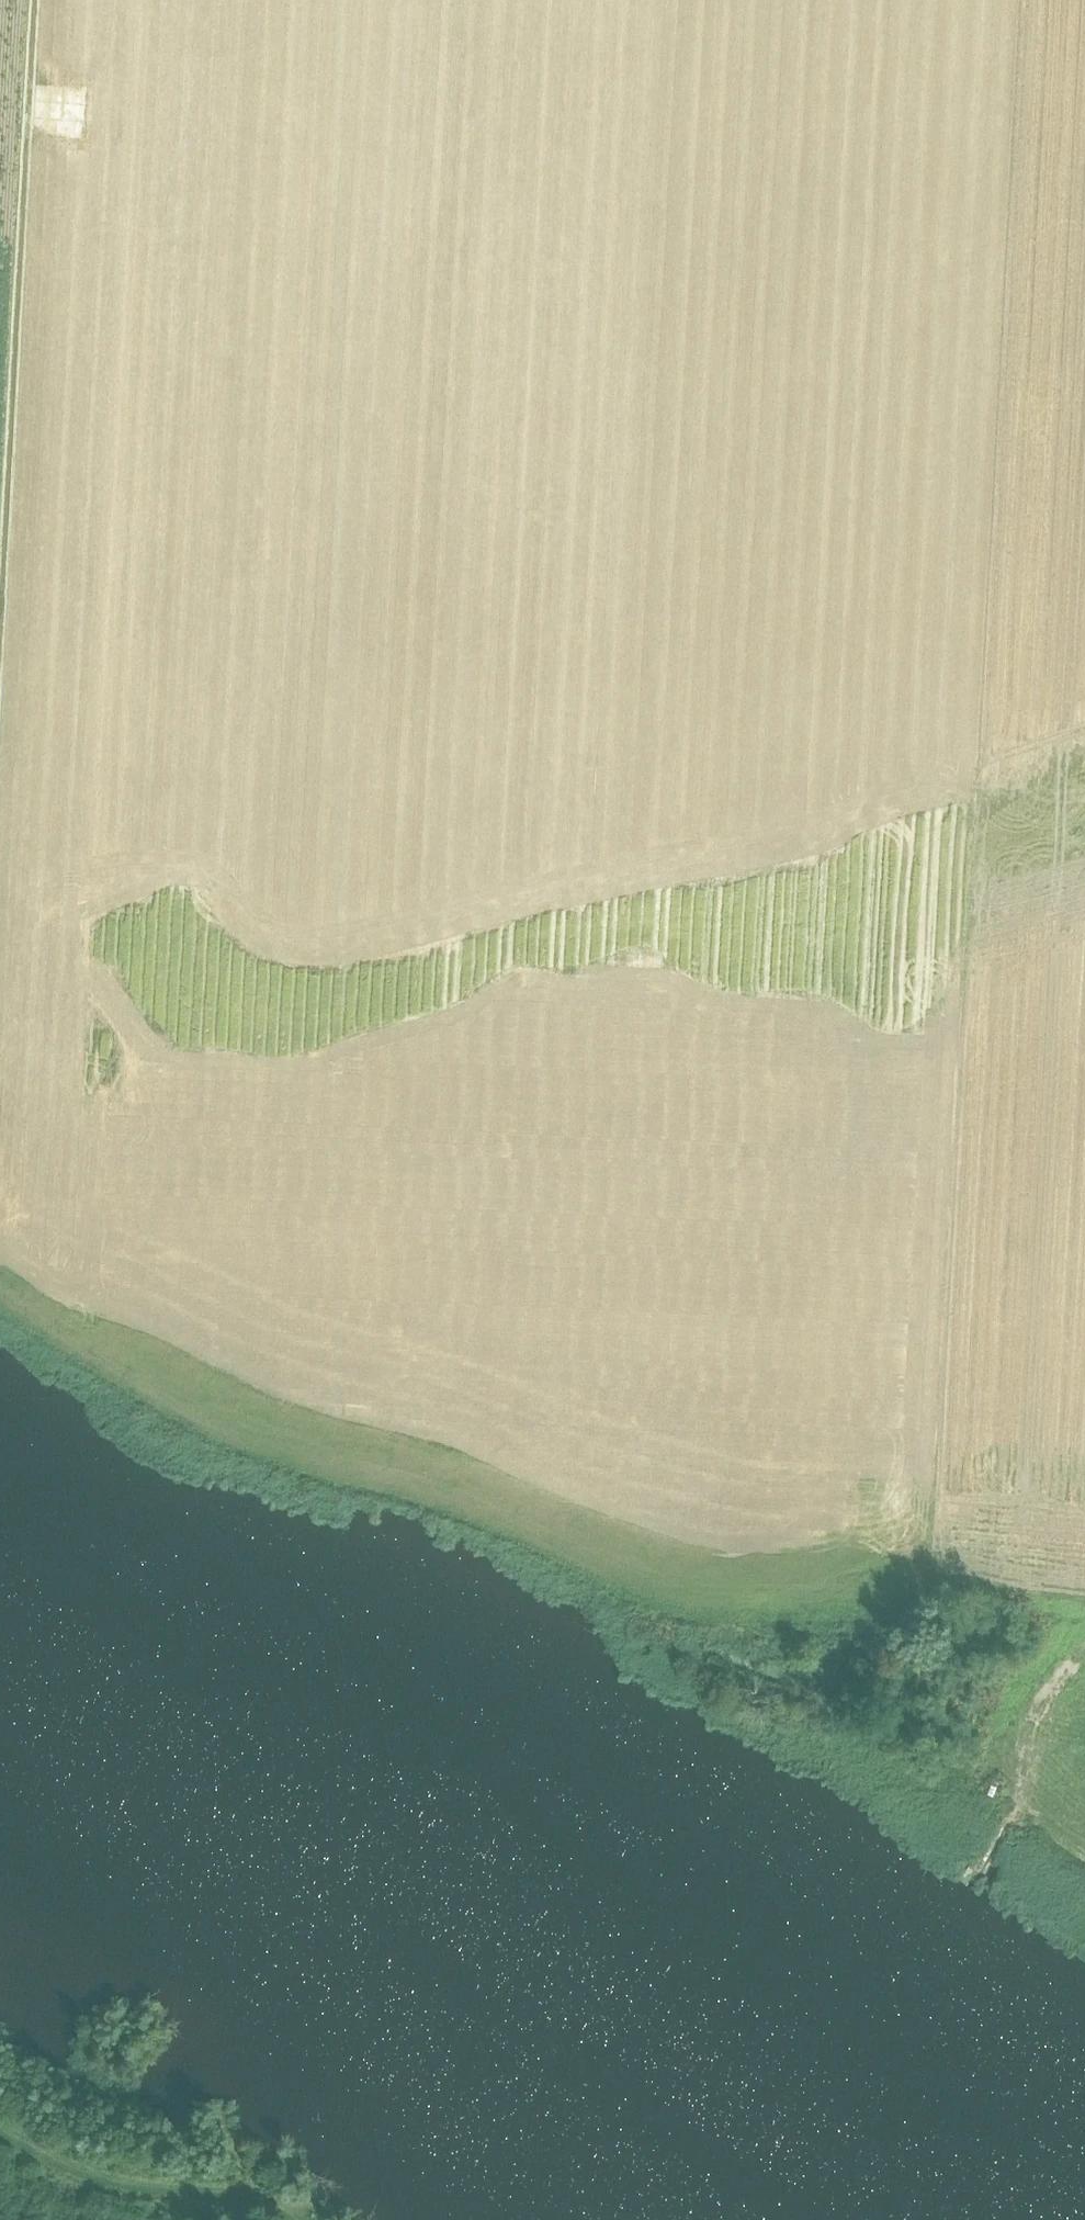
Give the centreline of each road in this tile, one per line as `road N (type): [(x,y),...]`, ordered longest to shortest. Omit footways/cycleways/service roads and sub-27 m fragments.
road 1 (track): [(0,558),(36,0)]
road 2 (track): [(156,1399),(0,1290)]

